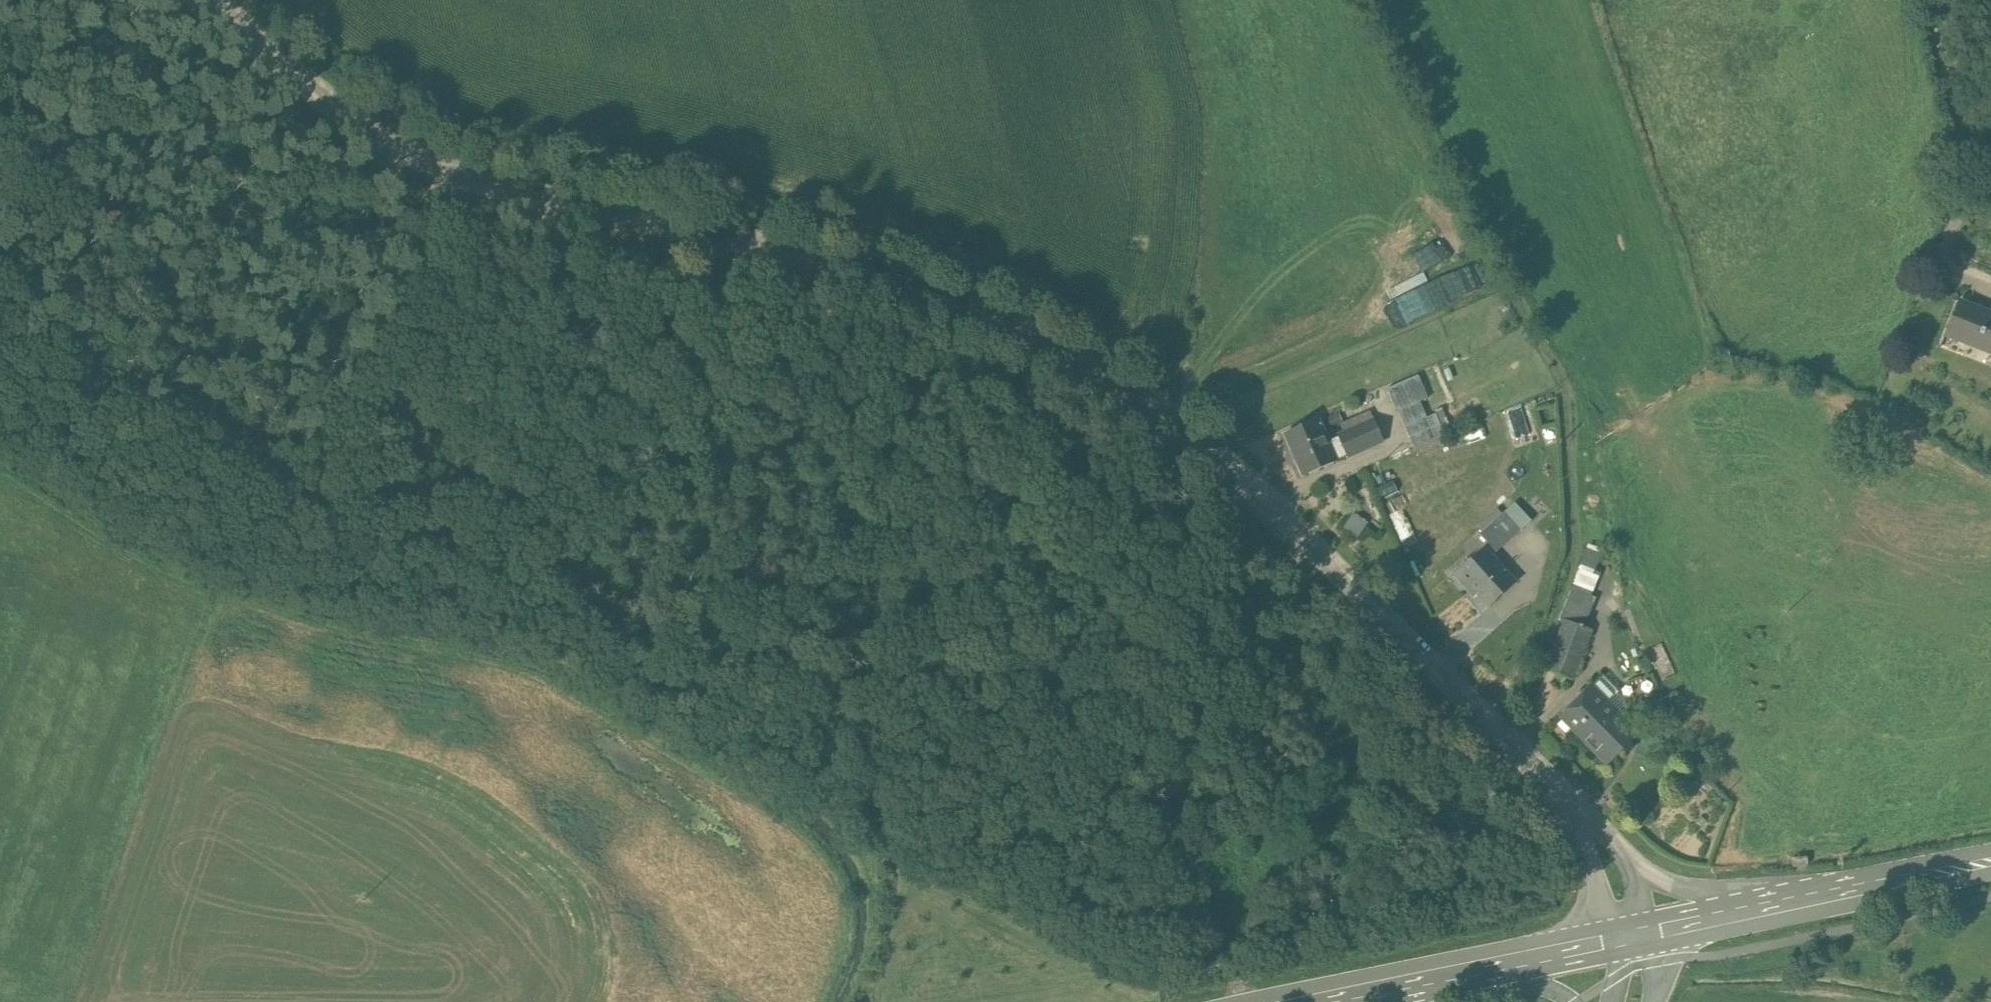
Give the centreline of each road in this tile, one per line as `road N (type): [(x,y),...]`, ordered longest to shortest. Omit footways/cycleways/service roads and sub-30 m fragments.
road 1 (residential): [(206,0),(249,47),(358,125),(446,167),(748,230),(969,287),(1189,419),(1554,786)]
road 2 (tertiary): [(1990,865),(1793,908)]
road 3 (tertiary): [(1793,908),(1680,885),(1620,846)]
road 4 (tertiary): [(1494,969),(1326,1001)]
road 5 (residential): [(1990,157),(1952,87),(1939,0)]
road 6 (residential): [(1554,786),(1617,940)]
road 7 (tertiary): [(1793,908),(1652,933)]
road 8 (tertiary): [(1617,940),(1494,969)]

